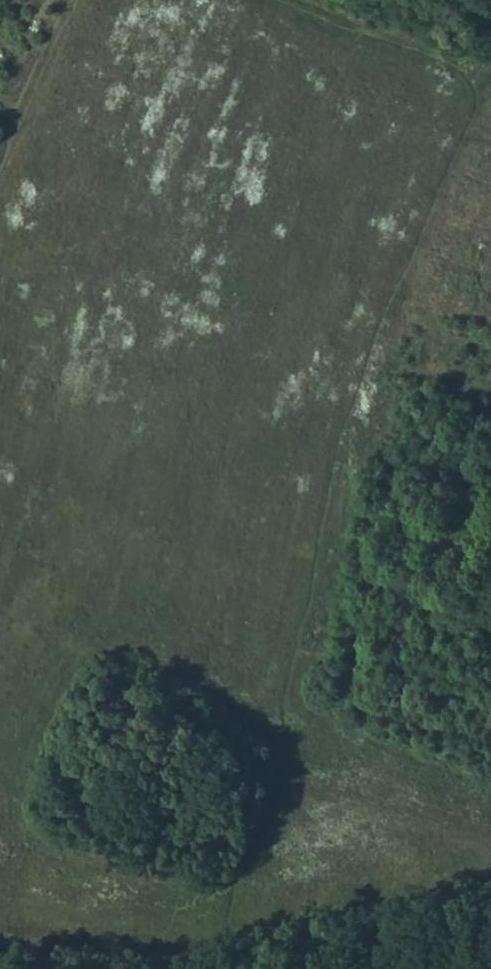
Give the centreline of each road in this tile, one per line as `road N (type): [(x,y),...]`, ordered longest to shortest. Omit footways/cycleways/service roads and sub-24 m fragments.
road 1 (track): [(0,959),(304,946),(490,915)]

